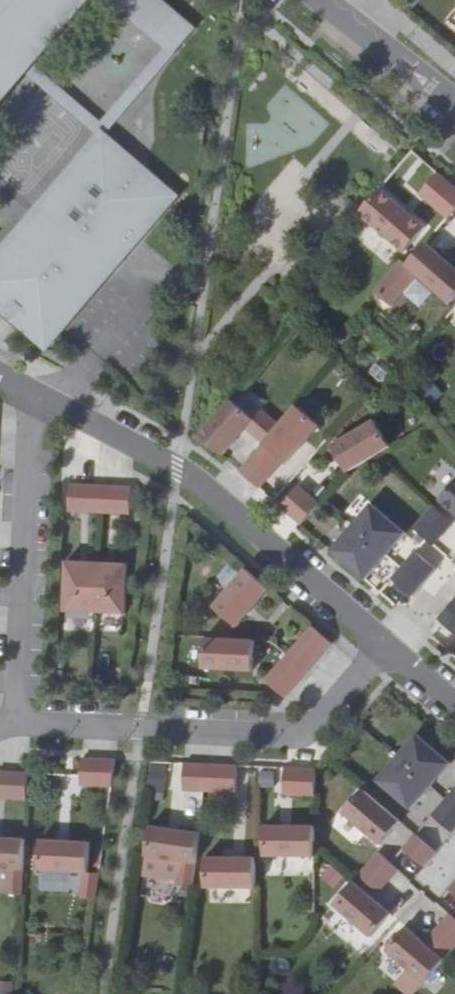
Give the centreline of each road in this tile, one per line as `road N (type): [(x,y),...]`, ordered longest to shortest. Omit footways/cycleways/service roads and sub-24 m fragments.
road 1 (residential): [(36,397),(16,725),(295,729),(381,637)]
road 2 (residential): [(36,397),(200,482),(381,637)]
road 3 (unclassified): [(319,0),(454,108)]

